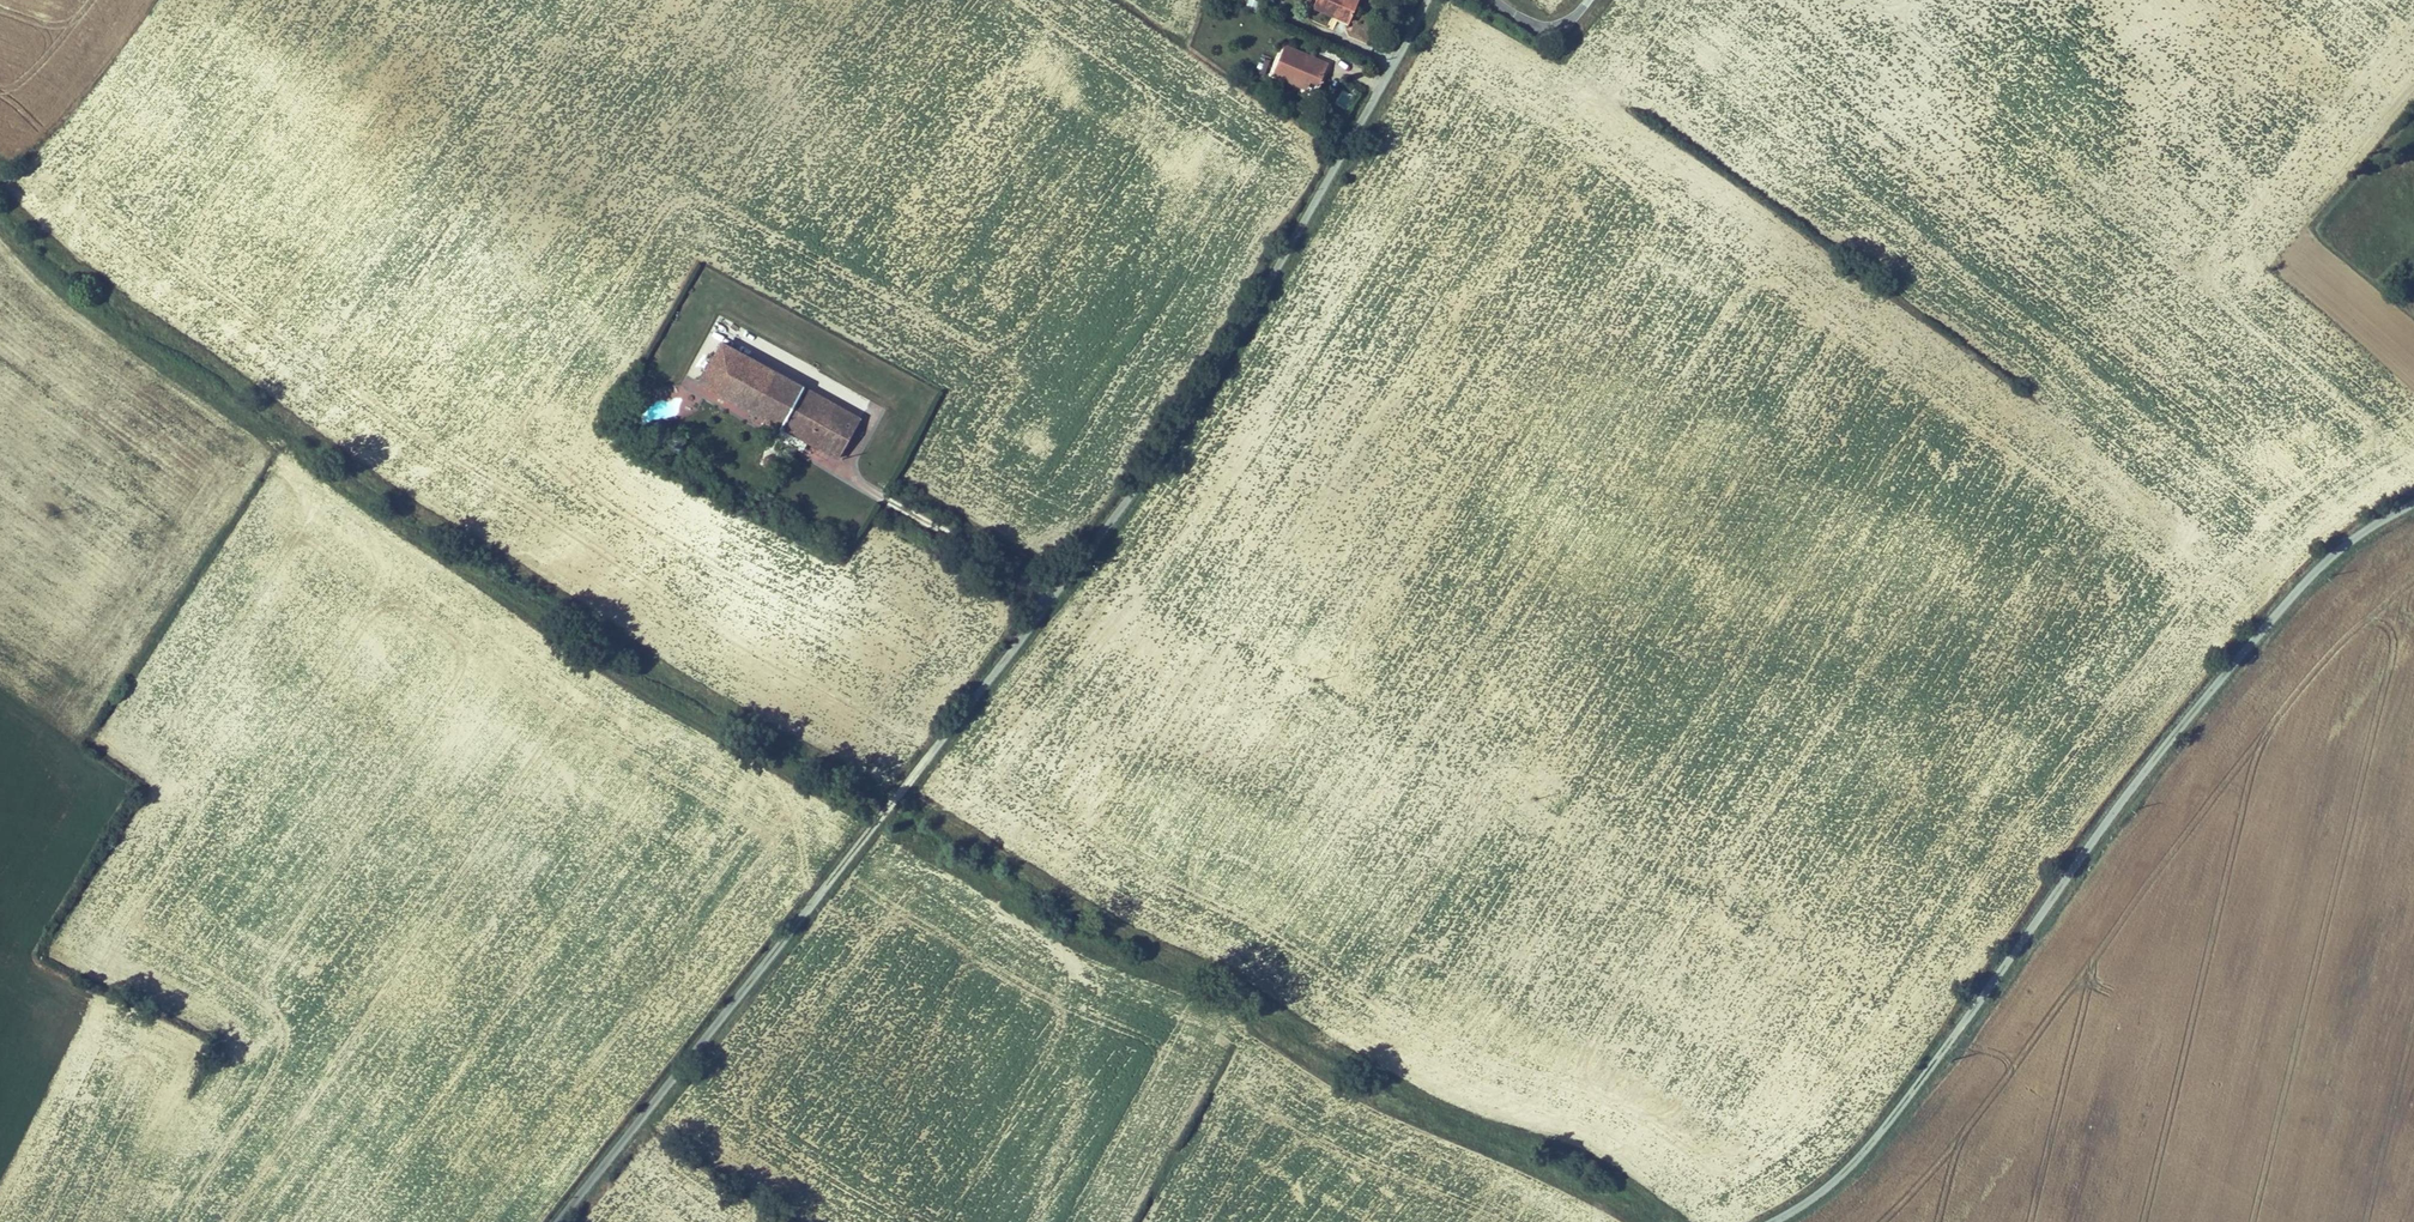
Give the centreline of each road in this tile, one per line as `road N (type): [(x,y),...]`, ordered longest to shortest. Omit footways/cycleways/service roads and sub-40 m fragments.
road 1 (unclassified): [(1446,0),(1236,377),(900,813),(559,1221)]
road 2 (unclassified): [(1784,1221),(1814,1207),(1887,1140),(1973,1028),(2051,904),(2326,575),(2385,518),(2413,505)]
road 3 (track): [(1488,0),(1560,48),(1603,0)]

